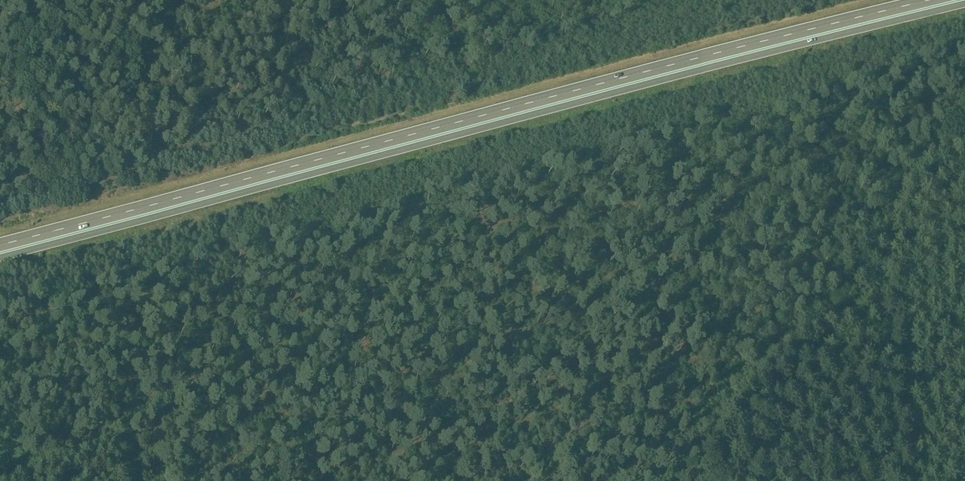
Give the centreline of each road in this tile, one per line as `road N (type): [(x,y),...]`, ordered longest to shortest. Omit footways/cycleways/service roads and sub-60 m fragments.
road 1 (trunk): [(0,256),(964,4)]
road 2 (trunk): [(931,0),(0,244)]
road 3 (track): [(964,116),(930,156),(186,365)]
road 4 (track): [(138,278),(252,480)]

